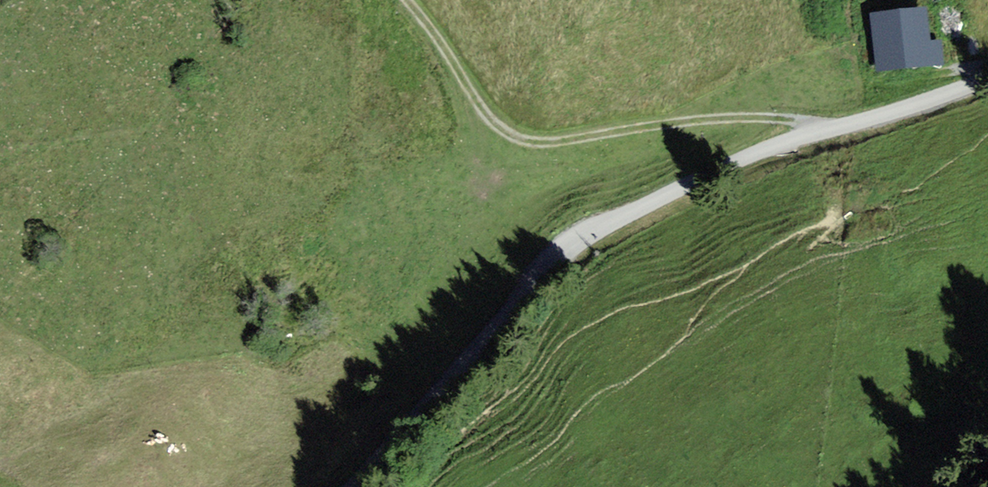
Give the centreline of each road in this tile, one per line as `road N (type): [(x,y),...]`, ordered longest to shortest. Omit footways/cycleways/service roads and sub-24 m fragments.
road 1 (unclassified): [(987,76),(777,146),(571,242),(348,486)]
road 2 (track): [(412,0),(448,42),(491,116),(525,141),(561,145),(716,123),(822,130)]

